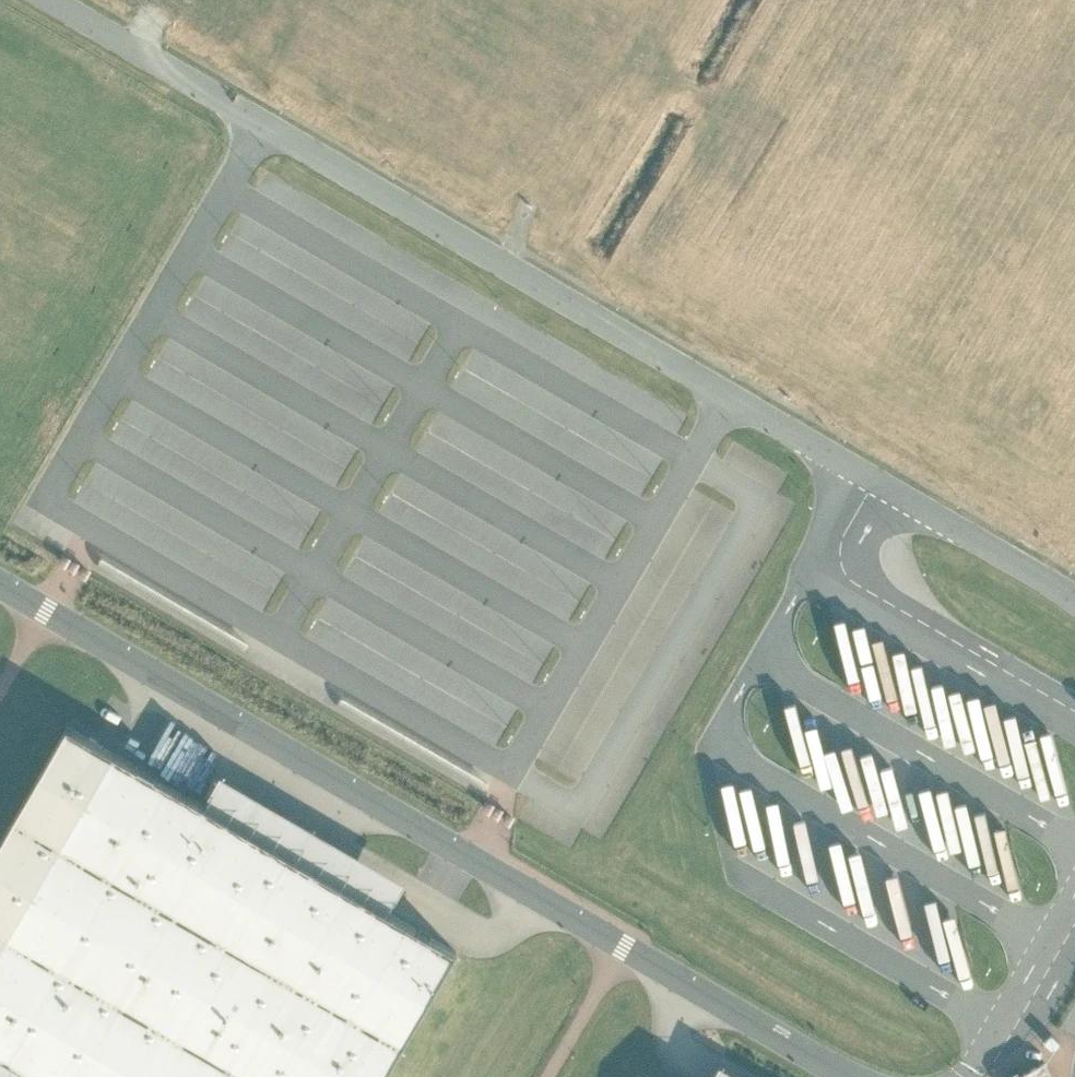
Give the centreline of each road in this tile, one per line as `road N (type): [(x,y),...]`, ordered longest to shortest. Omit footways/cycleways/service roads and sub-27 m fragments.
road 1 (residential): [(45,0),(1074,596)]
road 2 (residential): [(851,1076),(0,584)]

